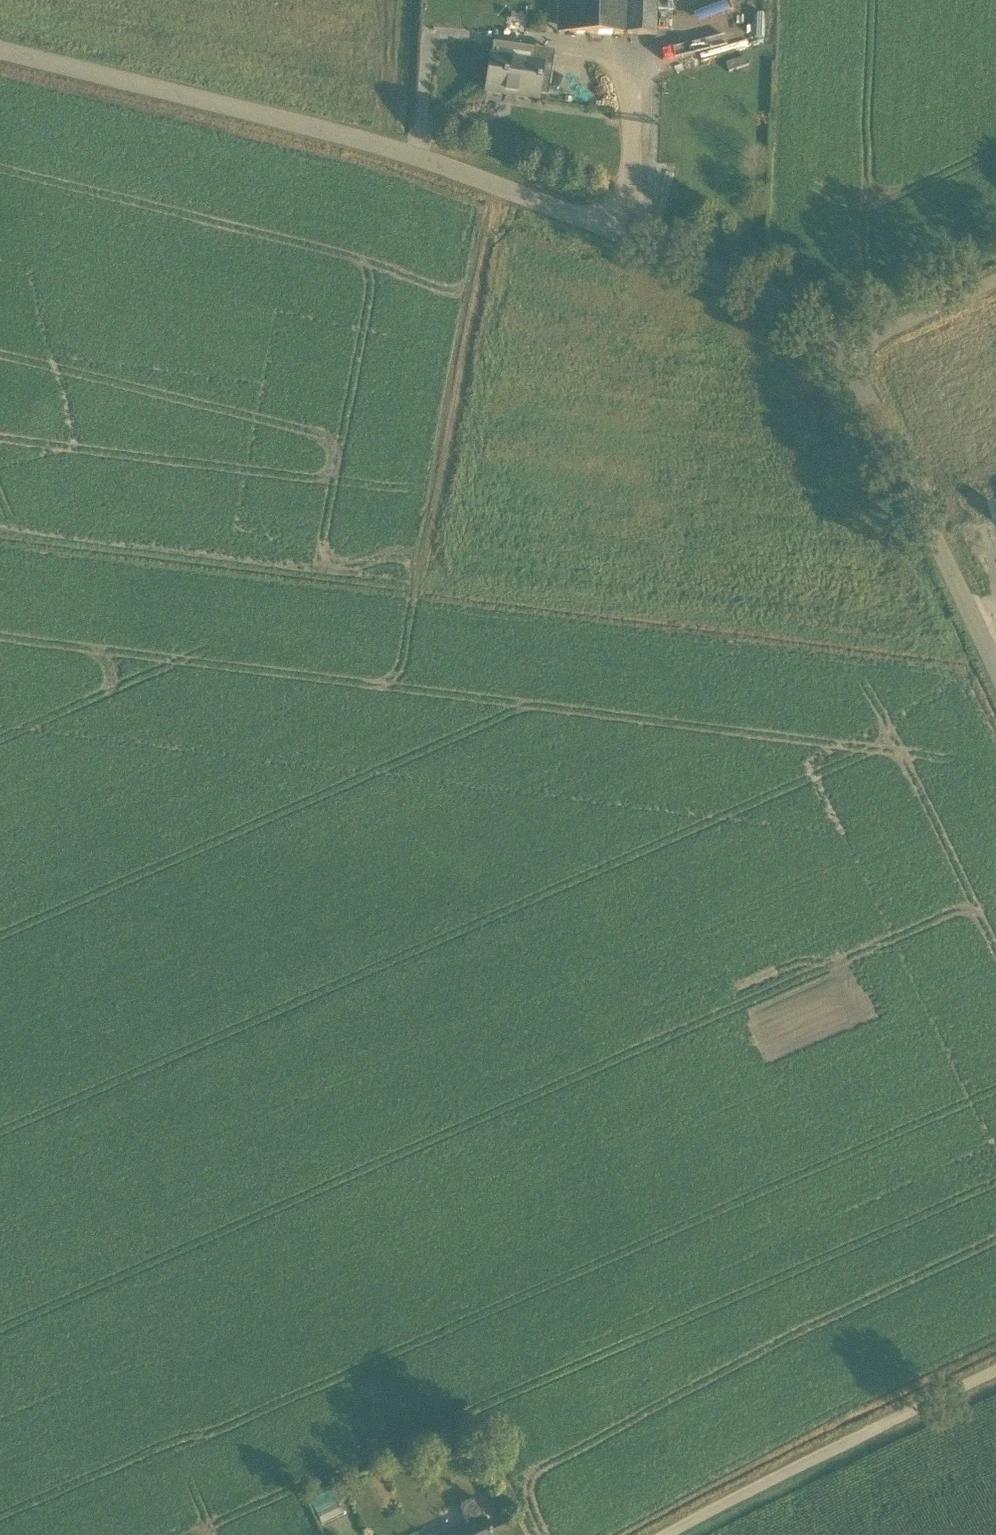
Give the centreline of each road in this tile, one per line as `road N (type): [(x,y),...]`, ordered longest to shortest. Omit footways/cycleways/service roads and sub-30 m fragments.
road 1 (unclassified): [(844,360),(771,294),(617,223),(0,44)]
road 2 (track): [(410,594),(496,187)]
road 3 (unclassified): [(995,684),(844,360)]
road 4 (unclassified): [(679,1534),(995,1368)]
road 5 (unclassified): [(844,360),(995,281)]

